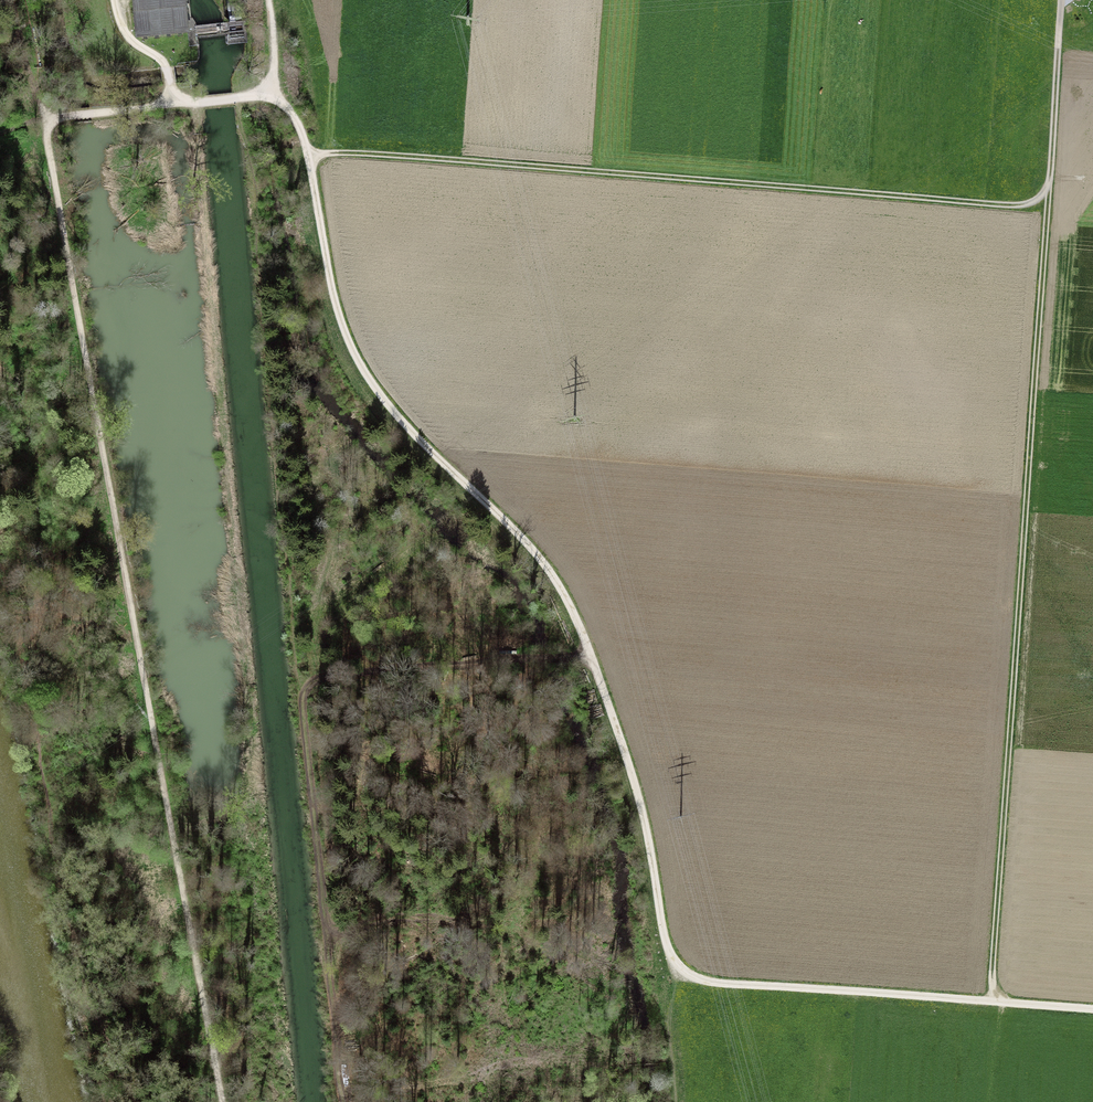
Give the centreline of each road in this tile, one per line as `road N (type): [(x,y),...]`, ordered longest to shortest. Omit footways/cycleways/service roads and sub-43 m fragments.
road 1 (track): [(46,114),(224,1101)]
road 2 (track): [(308,145),(328,154),(1034,204),(1050,185),(1069,0)]
road 3 (track): [(676,966),(639,794),(585,641),(545,560),(370,385),(343,326),(308,145)]
road 4 (track): [(1050,185),(990,1003)]
road 5 (track): [(589,655),(323,679),(304,689),(344,1101)]
road 6 (track): [(1092,1010),(711,985),(676,966)]
road 7 (track): [(174,102),(46,114)]

